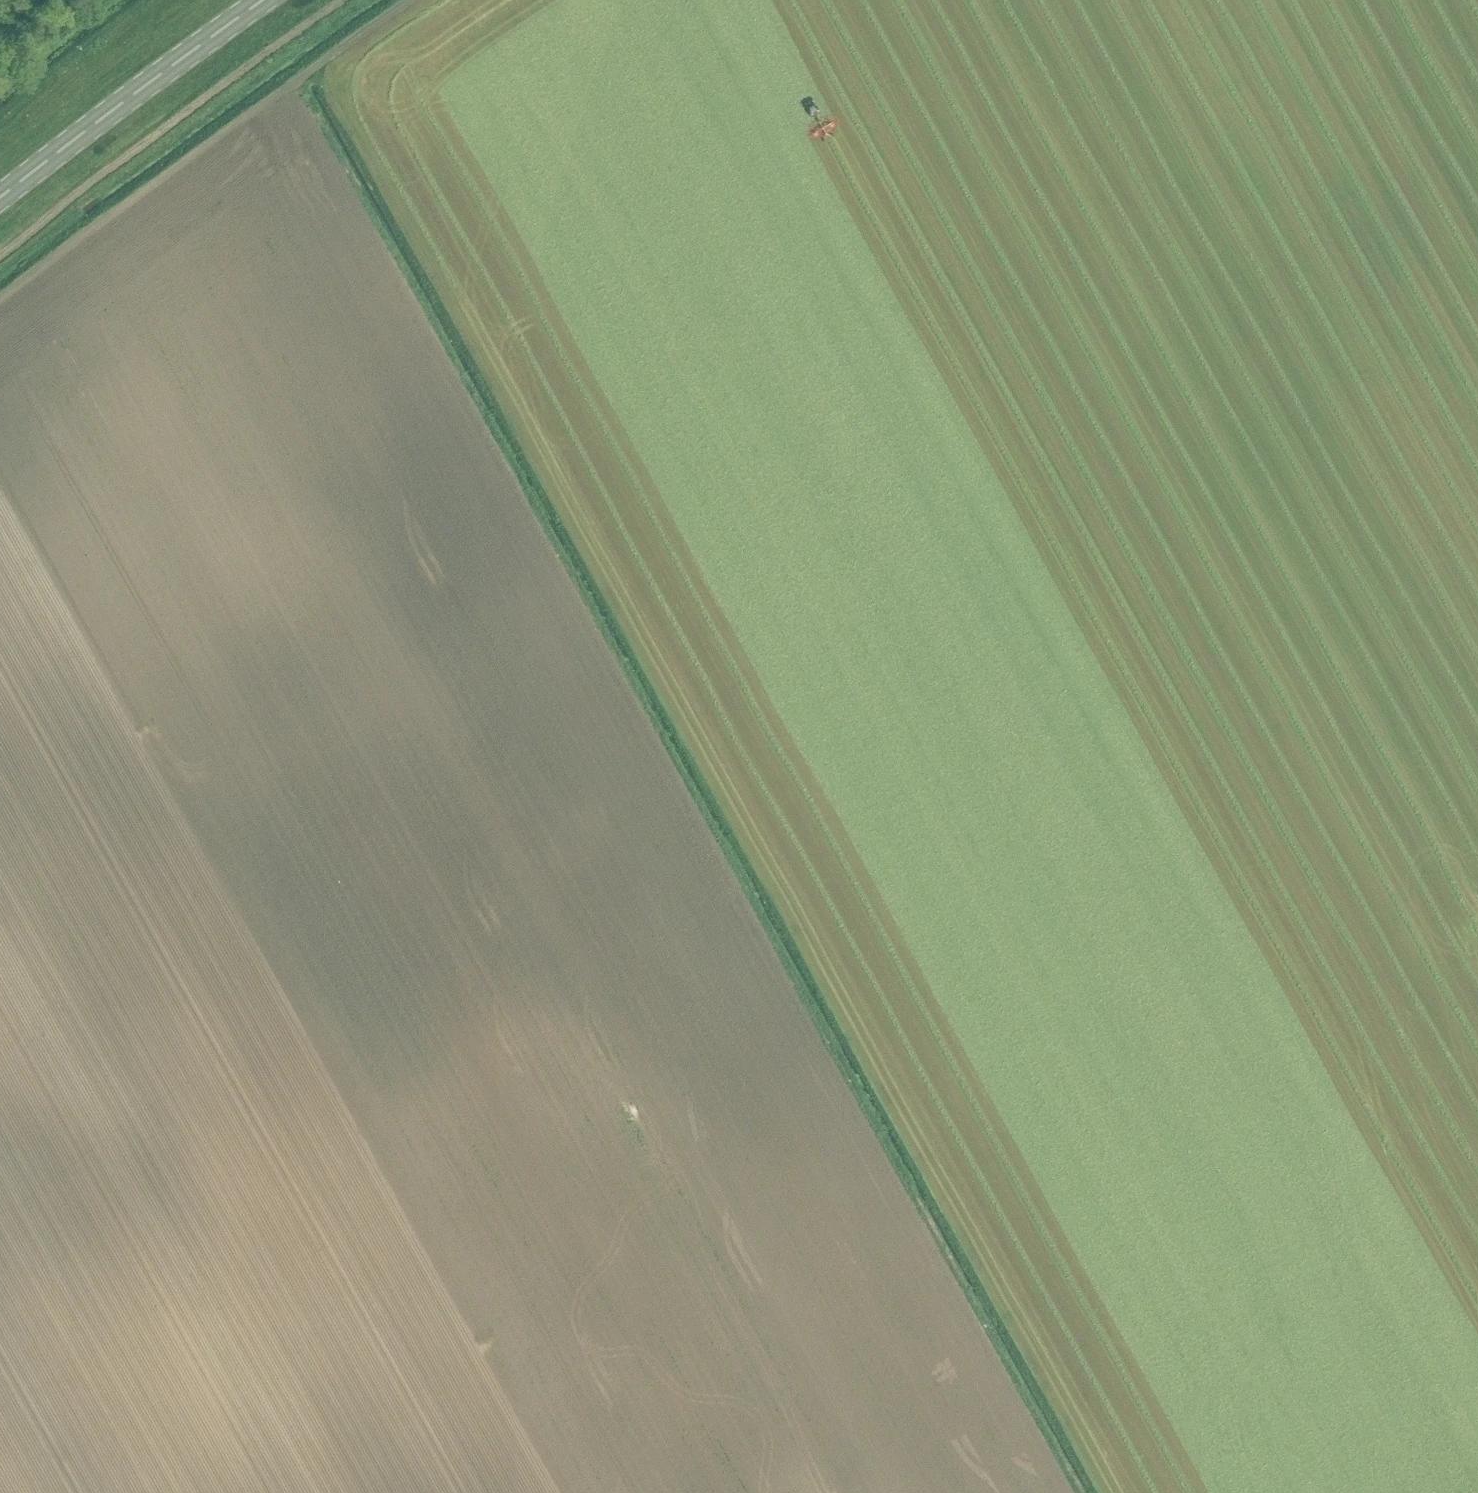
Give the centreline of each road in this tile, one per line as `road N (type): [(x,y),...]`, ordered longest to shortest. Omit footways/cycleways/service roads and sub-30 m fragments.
road 1 (primary): [(0,199),(266,0)]

